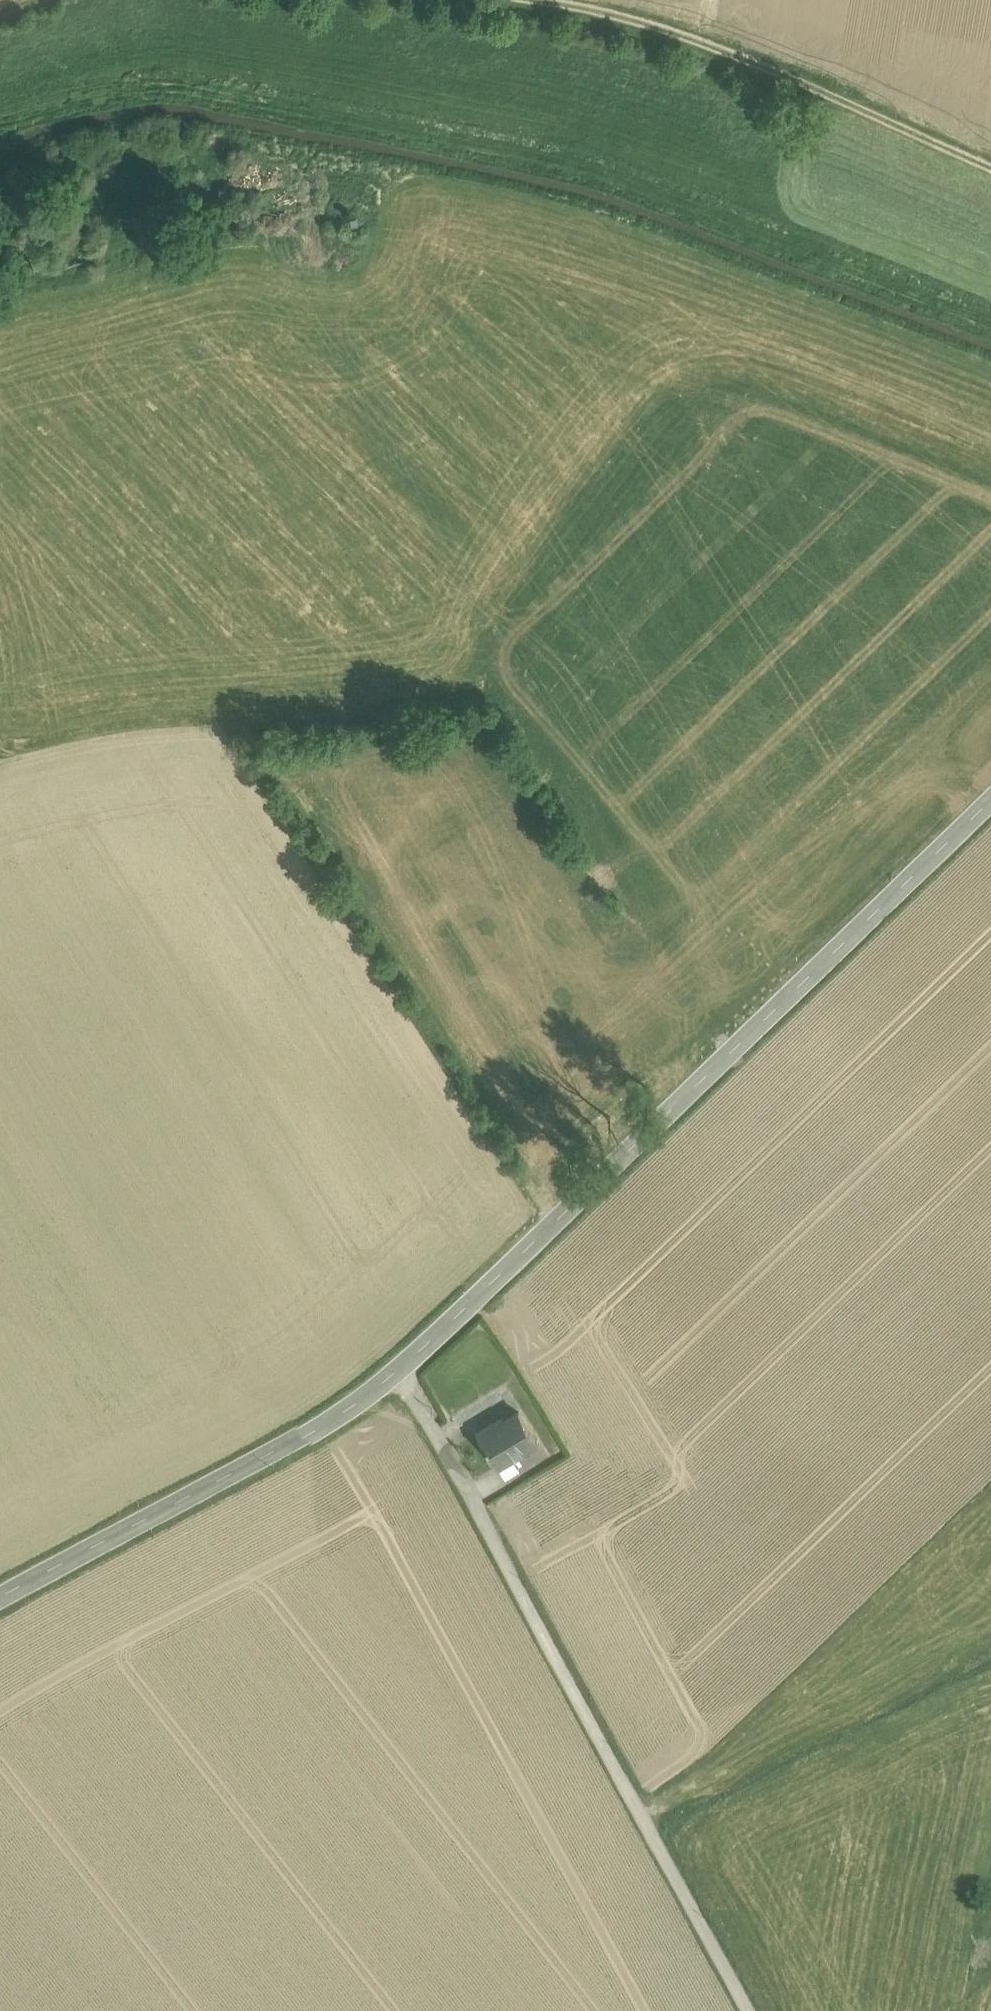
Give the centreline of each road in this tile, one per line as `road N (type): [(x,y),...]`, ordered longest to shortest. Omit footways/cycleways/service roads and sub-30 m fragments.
road 1 (tertiary): [(0,1599),(309,1433),(401,1367),(990,798)]
road 2 (track): [(990,163),(644,19),(537,0)]

